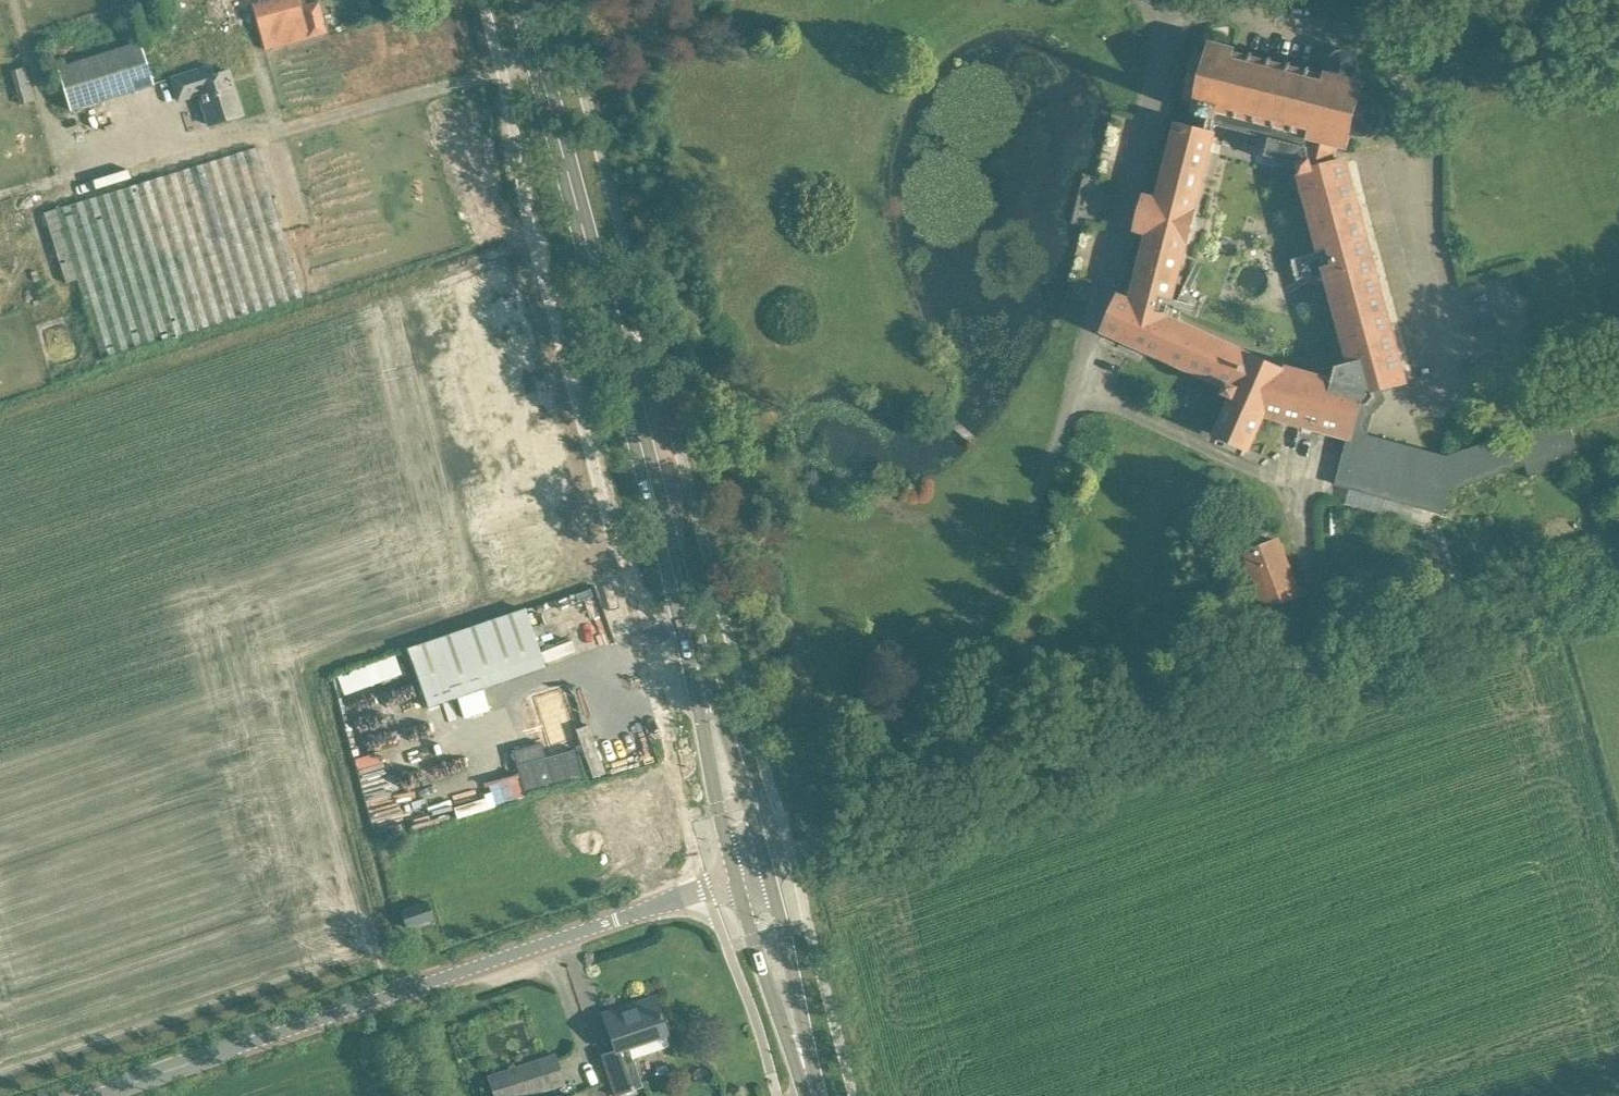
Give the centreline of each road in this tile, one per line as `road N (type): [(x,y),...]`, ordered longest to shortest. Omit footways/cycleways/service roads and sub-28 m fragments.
road 1 (secondary): [(704,695),(519,0)]
road 2 (unclassified): [(89,1095),(706,888)]
road 3 (secondary): [(812,1095),(769,865)]
road 4 (secondary): [(734,877),(764,989),(807,1095)]
road 5 (secondary): [(704,695),(734,877)]
road 6 (secondary): [(769,865),(750,797),(704,695)]

